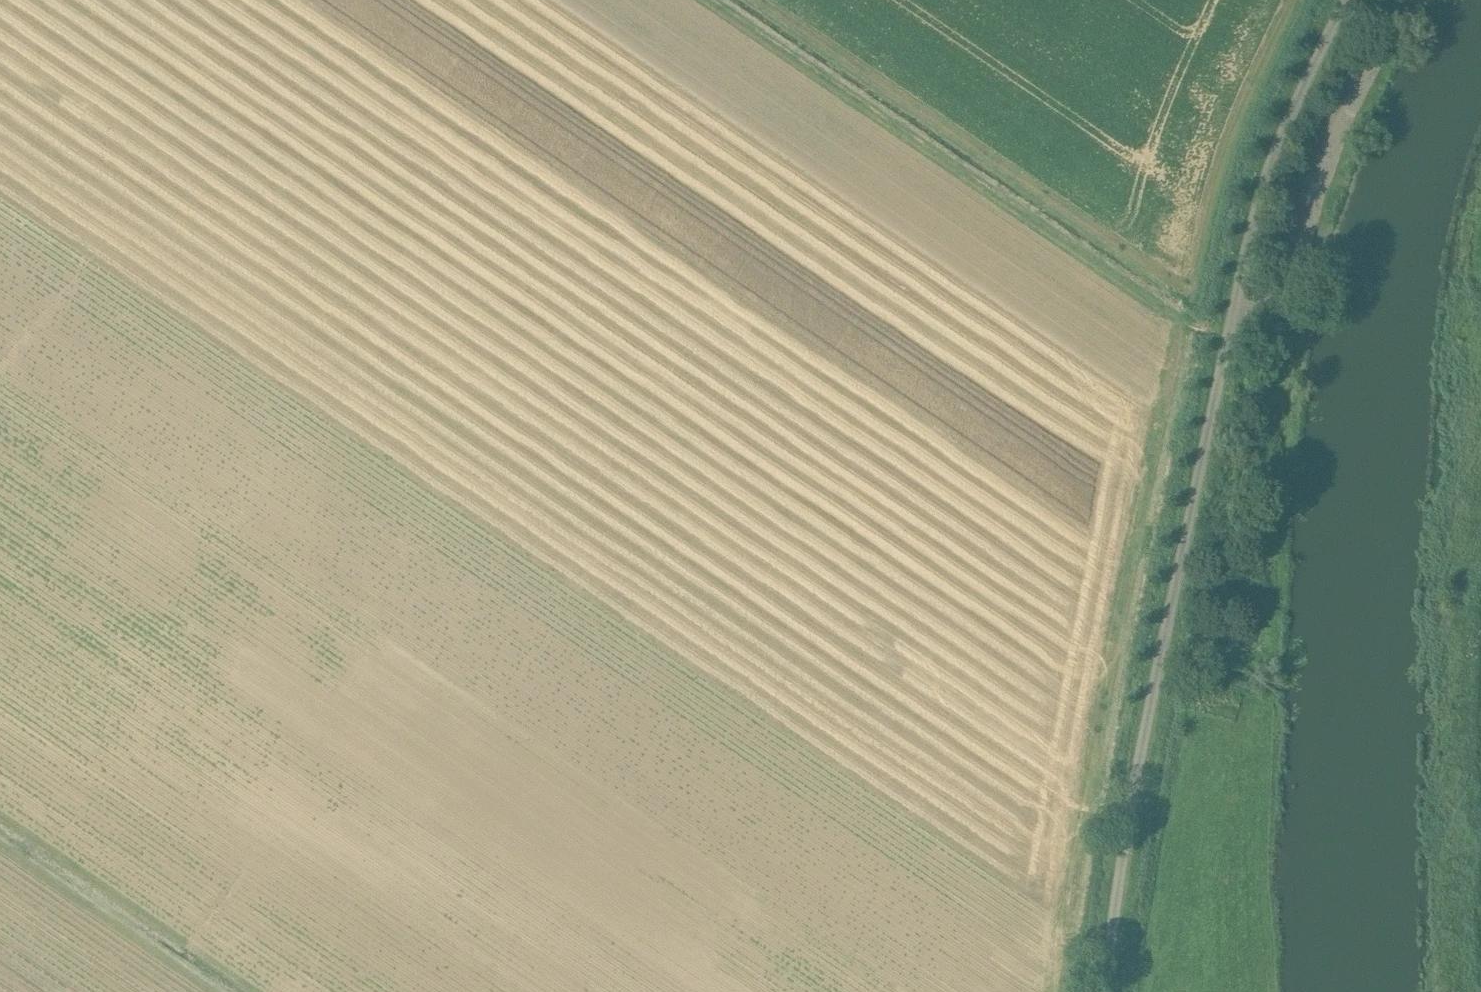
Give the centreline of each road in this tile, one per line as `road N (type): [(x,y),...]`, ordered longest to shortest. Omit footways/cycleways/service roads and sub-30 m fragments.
road 1 (unclassified): [(1105,991),(1191,459),(1225,299)]
road 2 (unclassified): [(1225,299),(1266,304),(1297,268),(1376,55),(1368,20),(1347,0)]
road 3 (unclassified): [(1225,299),(1298,59),(1329,0)]

